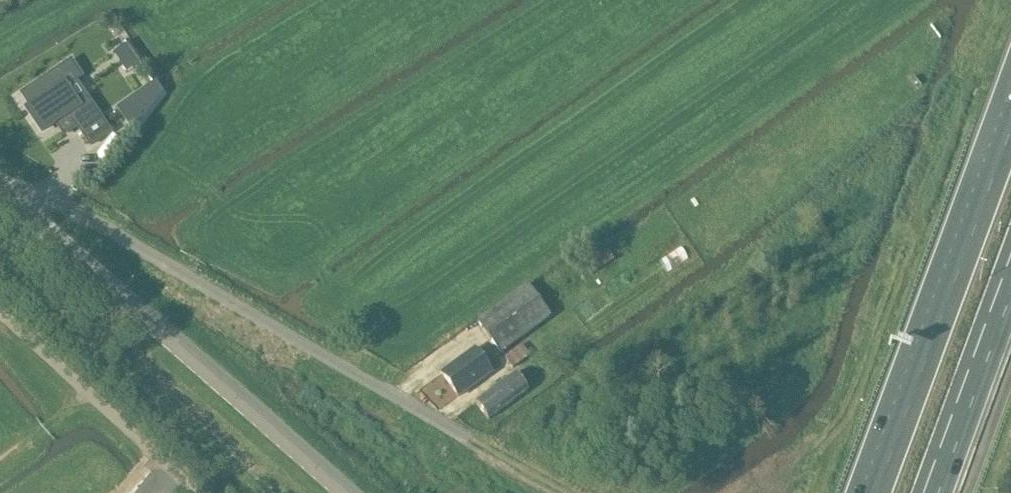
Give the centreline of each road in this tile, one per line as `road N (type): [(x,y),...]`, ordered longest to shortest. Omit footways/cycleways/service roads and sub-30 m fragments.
road 1 (unclassified): [(469,440),(75,208),(10,195)]
road 2 (unclassified): [(345,492),(10,195)]
road 3 (motorway): [(1010,128),(877,492)]
road 4 (residential): [(198,492),(0,308)]
road 5 (motorway): [(931,492),(1010,277)]

